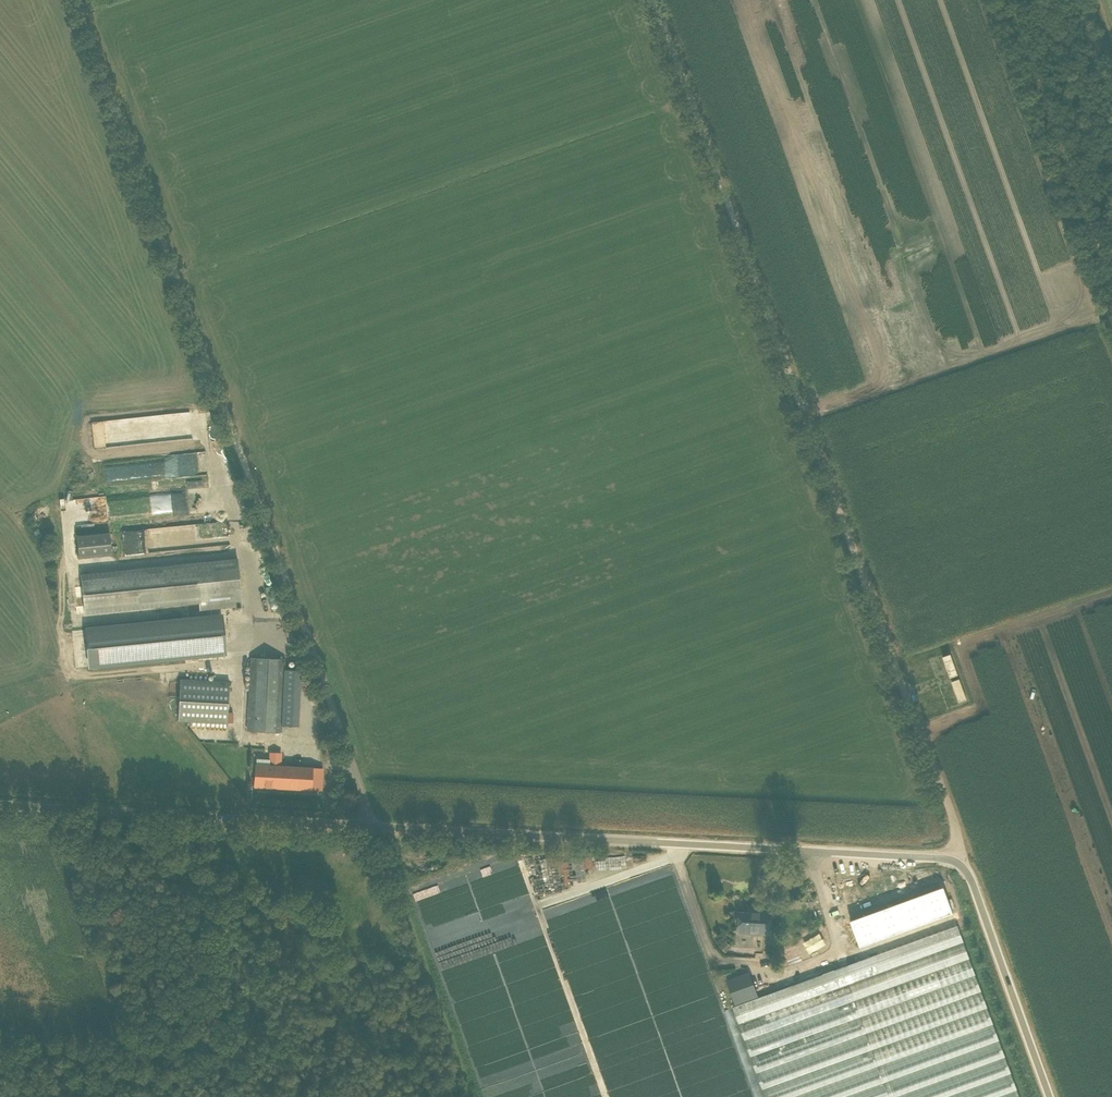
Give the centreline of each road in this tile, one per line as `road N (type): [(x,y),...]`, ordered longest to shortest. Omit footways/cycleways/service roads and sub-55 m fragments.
road 1 (track): [(957,863),(958,840),(941,786),(652,0)]
road 2 (track): [(308,641),(77,0)]
road 3 (unclassified): [(379,826),(957,863)]
road 4 (unclassified): [(0,805),(379,826)]
road 5 (track): [(379,826),(475,1096)]
road 6 (unclassified): [(1049,1096),(974,888),(957,863)]
road 7 (unclassified): [(379,826),(308,641)]

